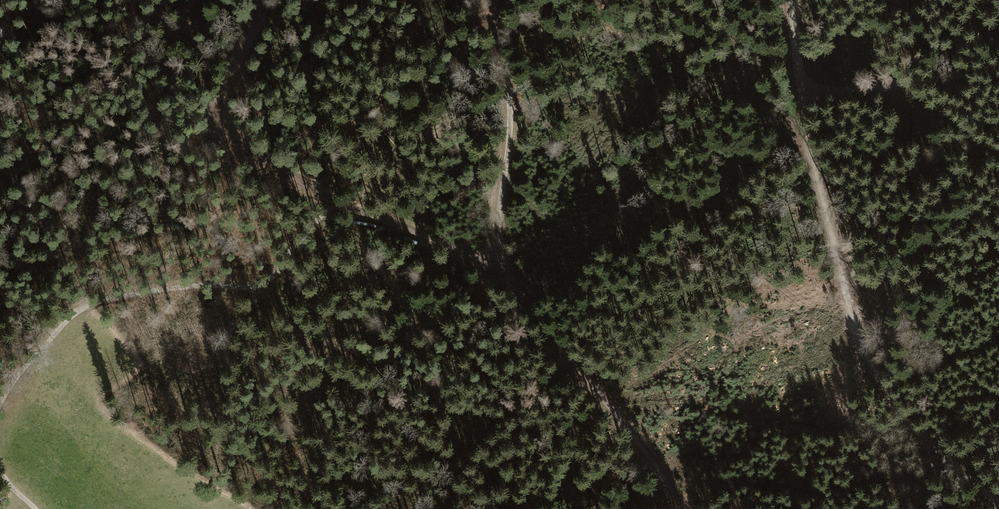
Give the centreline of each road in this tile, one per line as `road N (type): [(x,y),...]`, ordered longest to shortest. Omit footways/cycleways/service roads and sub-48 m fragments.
road 1 (track): [(0,407),(6,389),(69,319),(94,303),(155,288),(271,283),(334,202),(498,257)]
road 2 (track): [(792,0),(820,209),(853,329),(901,415),(998,501)]
road 3 (track): [(498,257),(682,508)]
road 4 (track): [(334,202),(245,145),(224,117),(232,71),(273,0)]
road 5 (track): [(490,0),(510,93),(498,257)]
road 6 (track): [(800,96),(998,66)]

